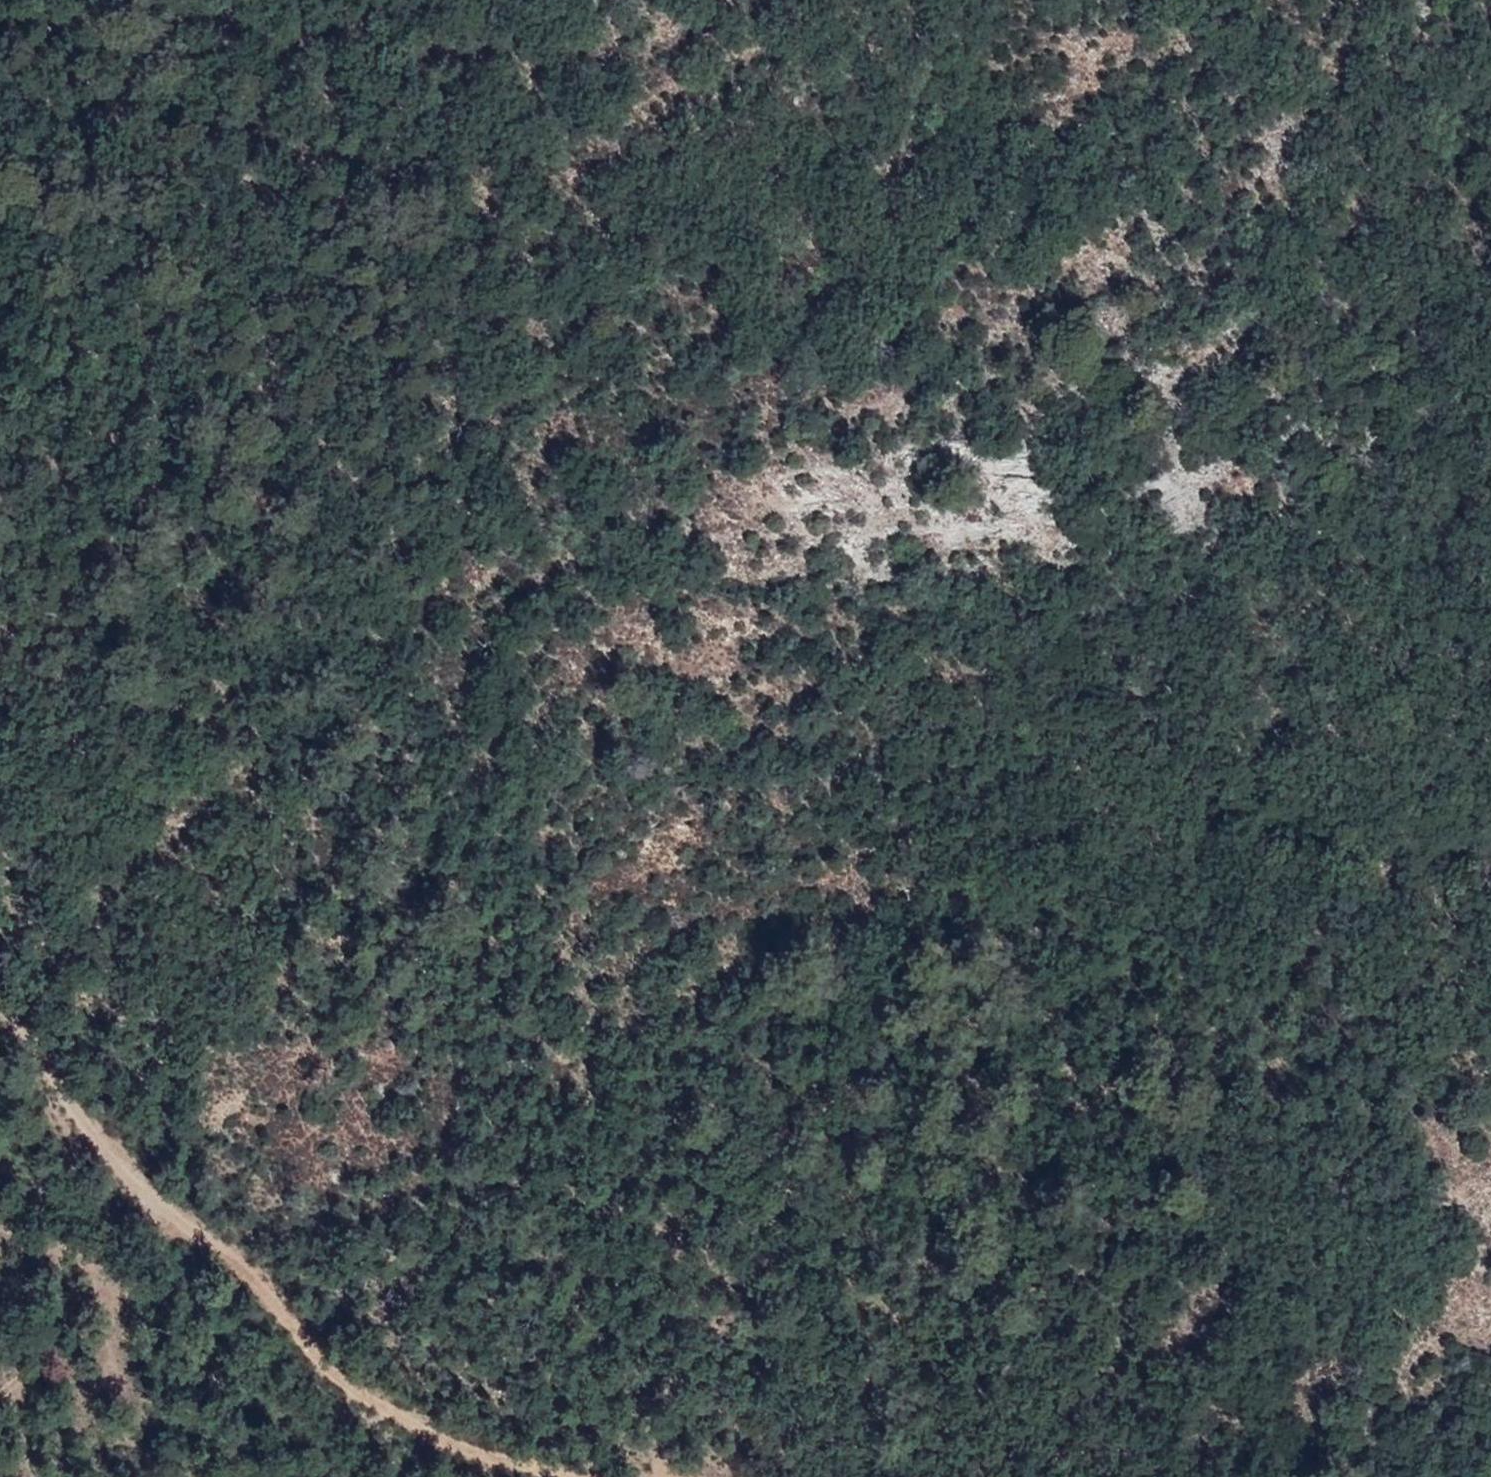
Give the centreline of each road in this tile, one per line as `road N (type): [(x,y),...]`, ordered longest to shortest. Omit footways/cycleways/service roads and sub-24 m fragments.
road 1 (track): [(0,990),(51,1097),(143,1199),(365,1387),(561,1476)]

